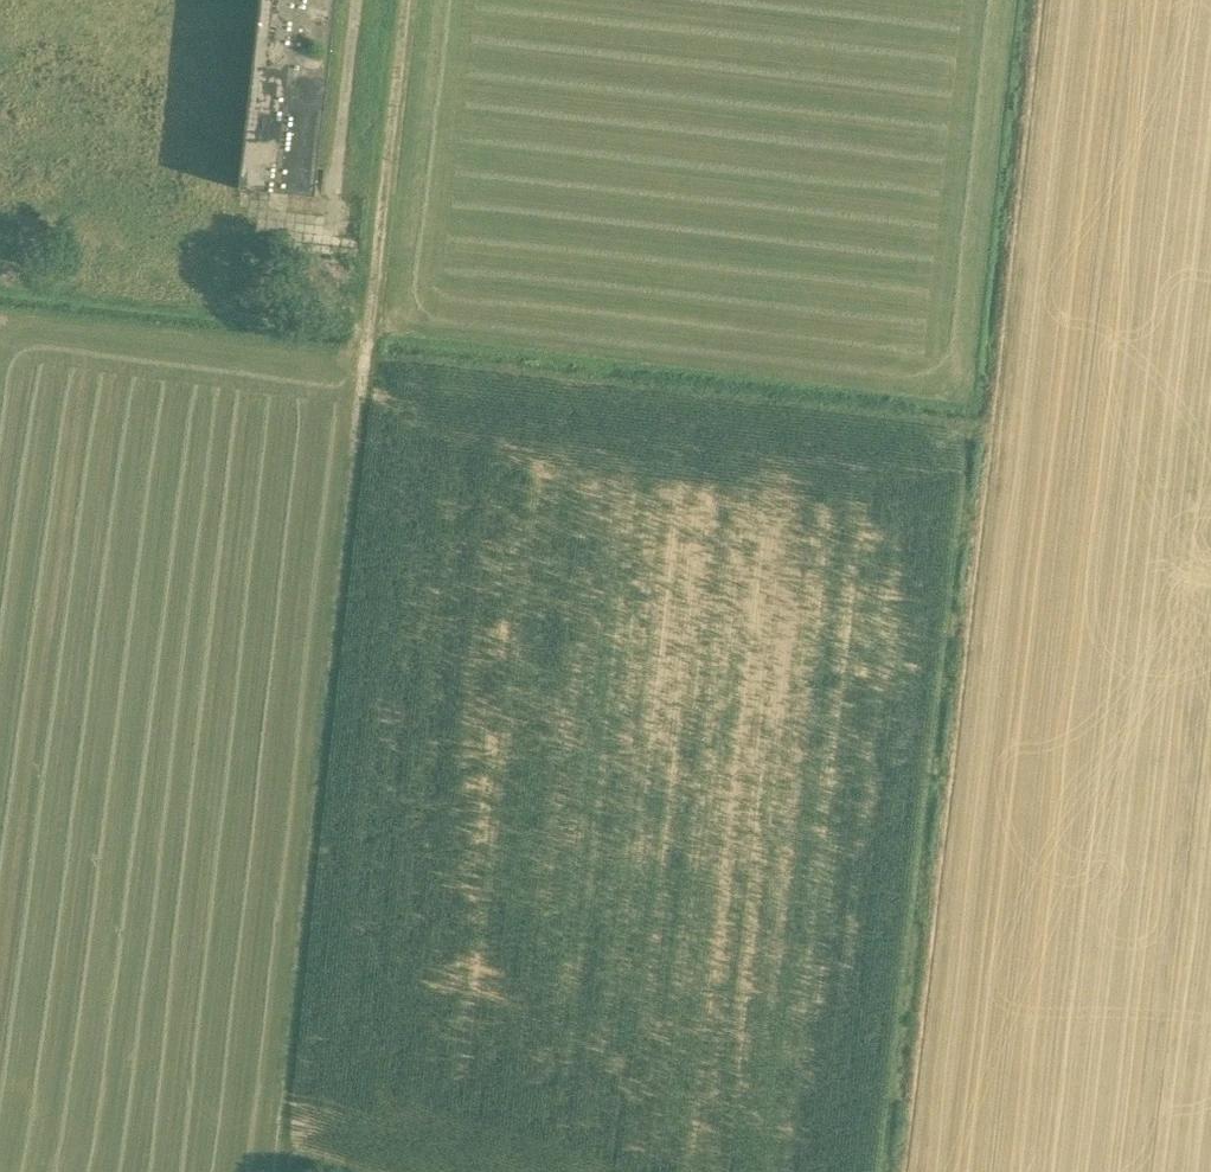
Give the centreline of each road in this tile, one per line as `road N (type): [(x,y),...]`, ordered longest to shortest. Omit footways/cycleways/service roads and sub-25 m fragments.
road 1 (track): [(275,1171),(407,0)]

